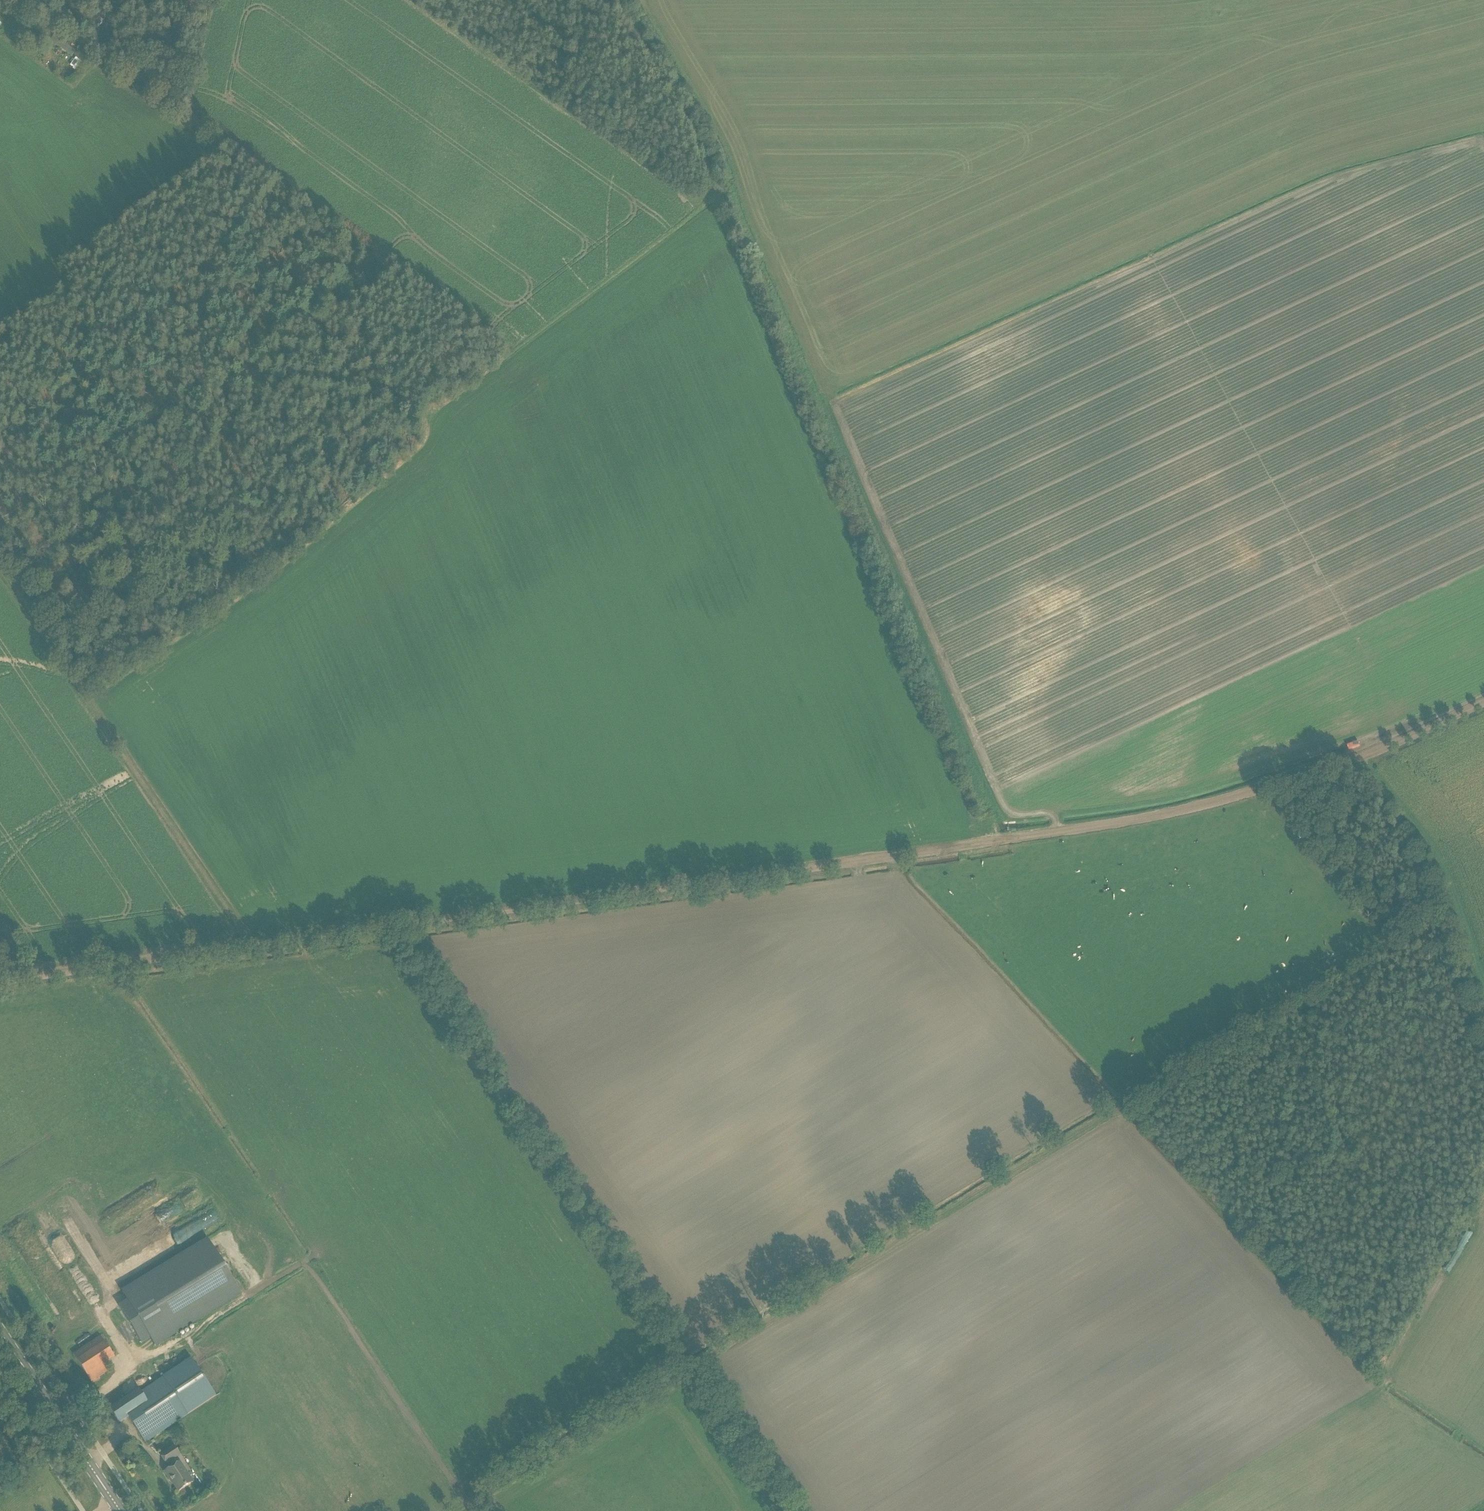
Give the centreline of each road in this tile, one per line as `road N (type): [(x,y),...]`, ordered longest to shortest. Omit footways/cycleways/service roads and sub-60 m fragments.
road 1 (track): [(1357,759),(1130,820),(0,983)]
road 2 (track): [(1483,982),(1445,874),(1357,759)]
road 3 (secondary): [(115,1504),(0,1332)]
road 4 (track): [(784,1510),(697,1381)]
road 5 (track): [(1483,702),(1357,759)]

